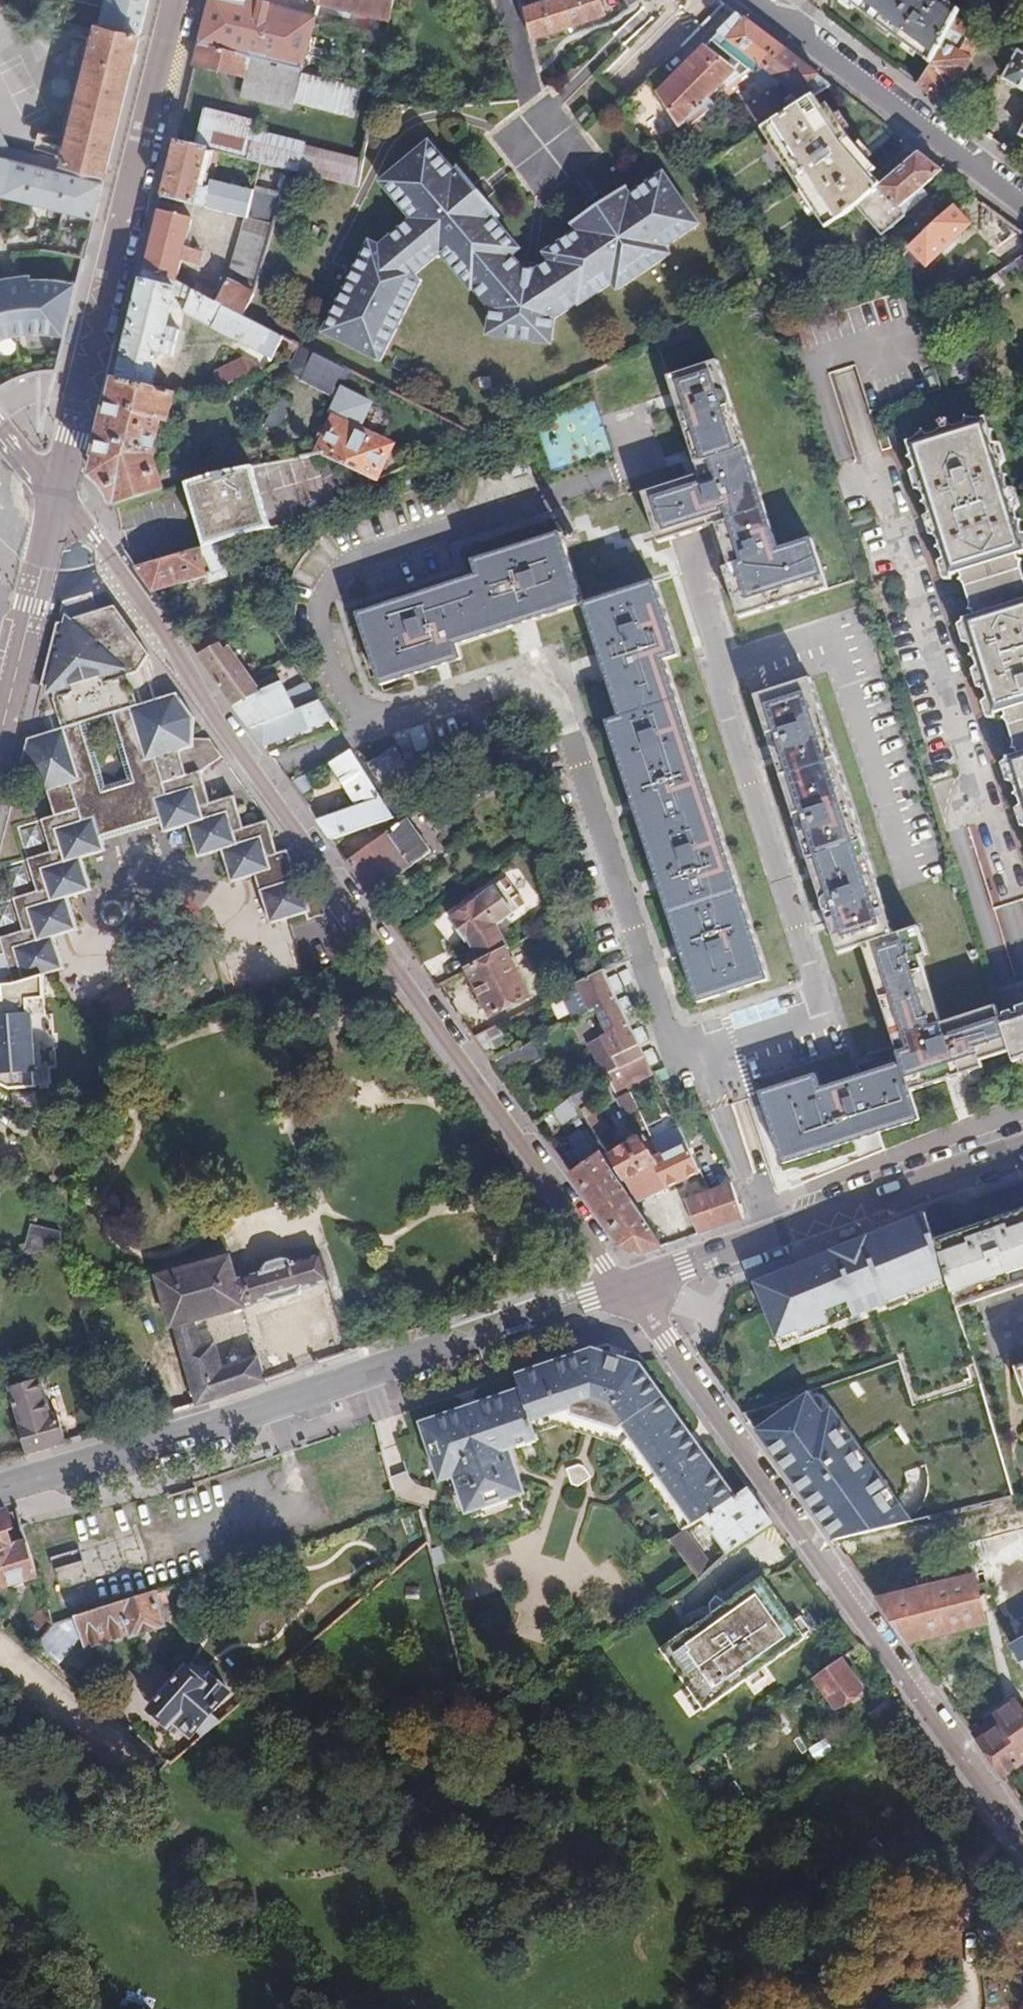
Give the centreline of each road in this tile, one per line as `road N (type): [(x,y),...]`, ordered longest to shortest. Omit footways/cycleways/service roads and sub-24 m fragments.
road 1 (residential): [(59,495),(98,537),(259,783),(625,1287)]
road 2 (residential): [(625,1287),(1022,1830)]
road 3 (secondary): [(625,1287),(0,1485)]
road 4 (residential): [(59,495),(182,0)]
road 5 (secondary): [(1022,1147),(625,1287)]
road 6 (residential): [(1022,202),(752,0)]
road 7 (residential): [(0,730),(59,495)]

